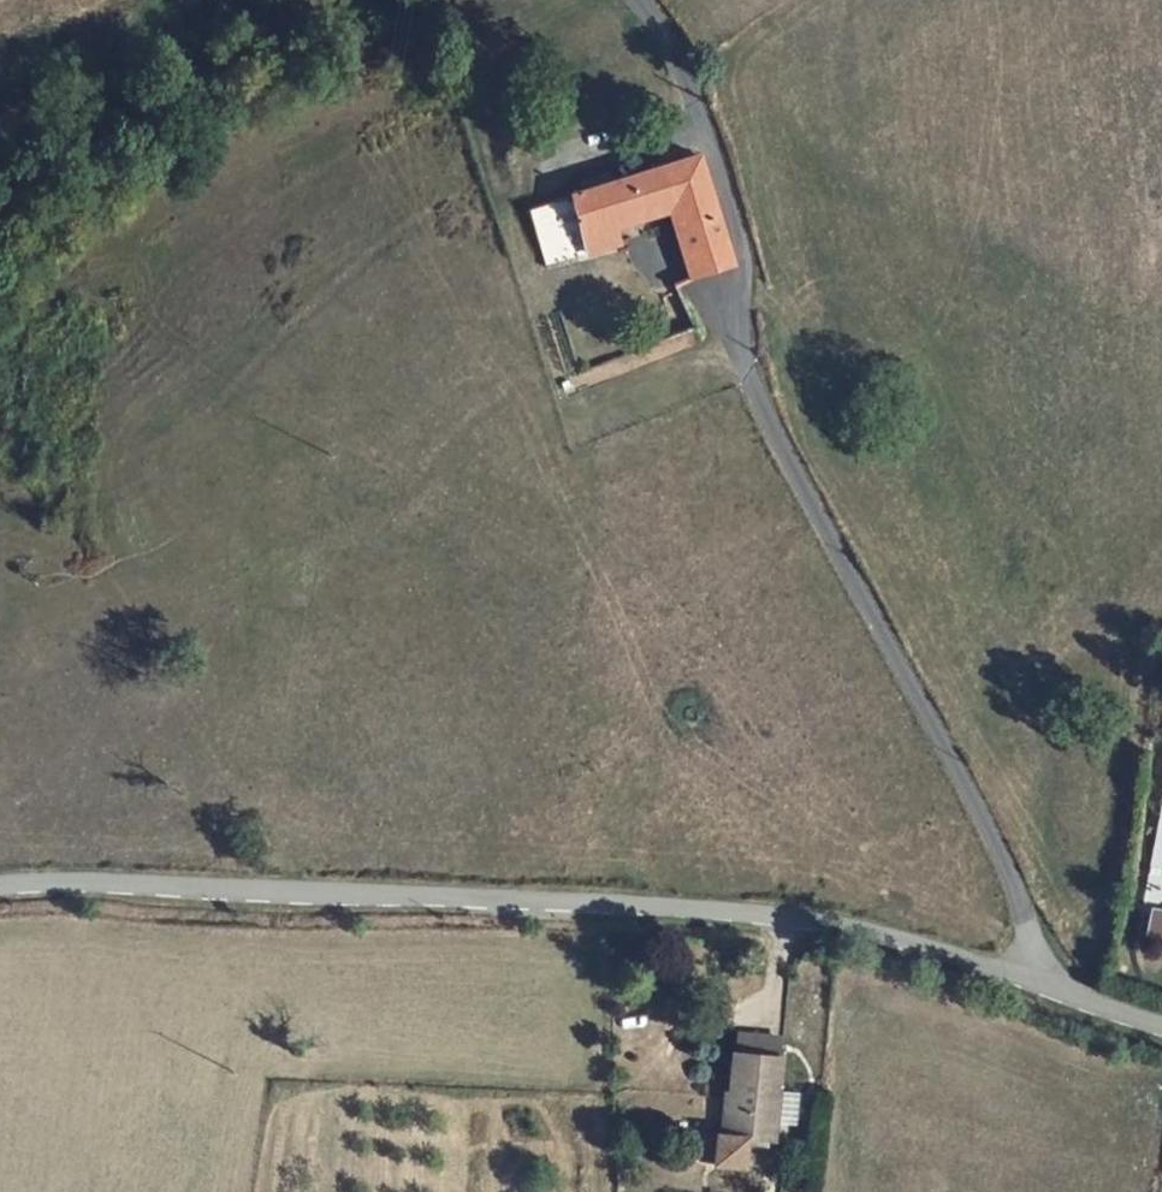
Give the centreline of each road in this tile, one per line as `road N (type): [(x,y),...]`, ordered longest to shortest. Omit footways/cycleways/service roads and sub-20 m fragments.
road 1 (unclassified): [(1047,985),(999,851),(747,368),(747,269),(680,64),(640,0)]
road 2 (unclassified): [(1047,985),(774,914),(97,881),(0,884)]
road 3 (unclassified): [(1161,1025),(1047,985)]

